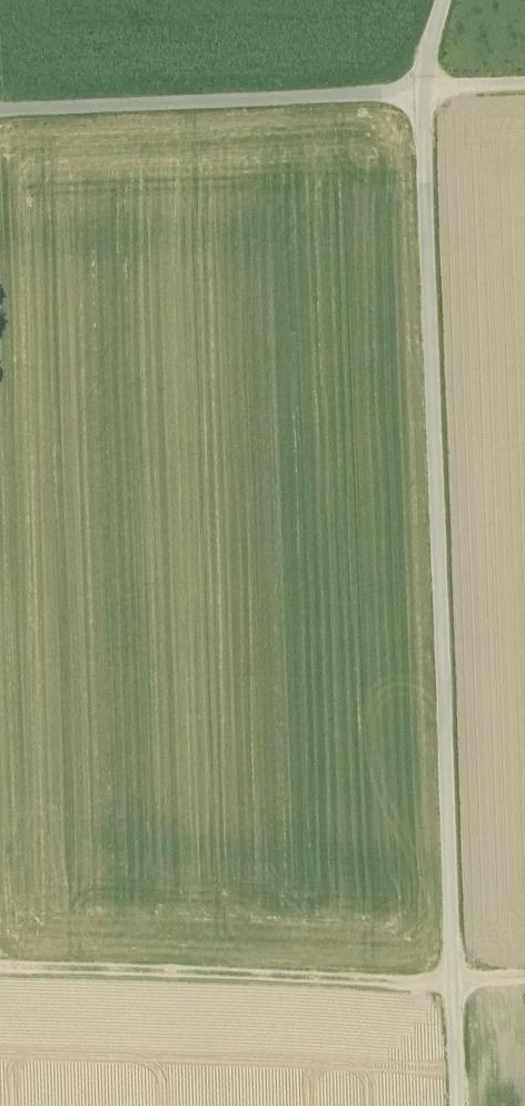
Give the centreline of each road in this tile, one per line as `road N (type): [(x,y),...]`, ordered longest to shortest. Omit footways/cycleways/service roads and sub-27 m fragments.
road 1 (unclassified): [(455,1105),(418,89)]
road 2 (track): [(0,968),(524,981)]
road 3 (unclassified): [(418,89),(0,109)]

